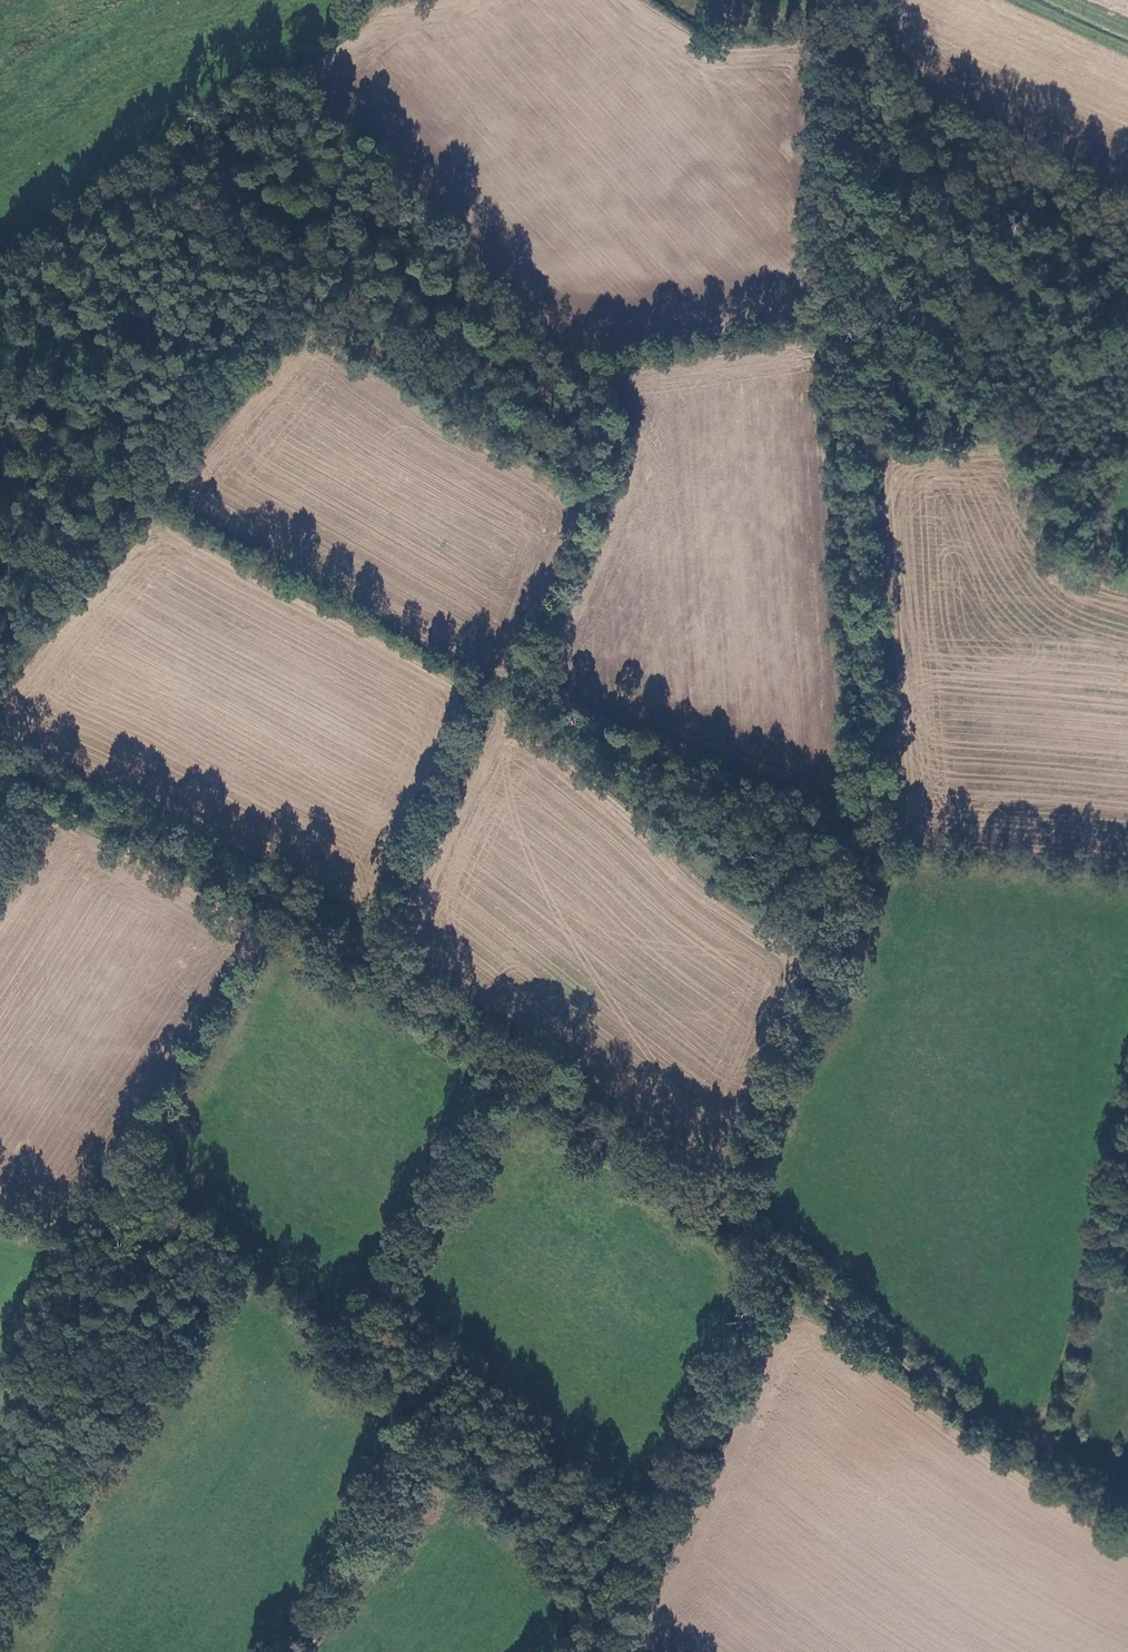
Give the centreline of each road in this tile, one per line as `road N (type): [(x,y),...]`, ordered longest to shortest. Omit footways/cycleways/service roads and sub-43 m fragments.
road 1 (track): [(778,1271),(386,981),(82,808),(0,770)]
road 2 (track): [(1127,1519),(1014,1448),(778,1271)]
road 3 (track): [(778,1271),(729,1395),(584,1651)]

